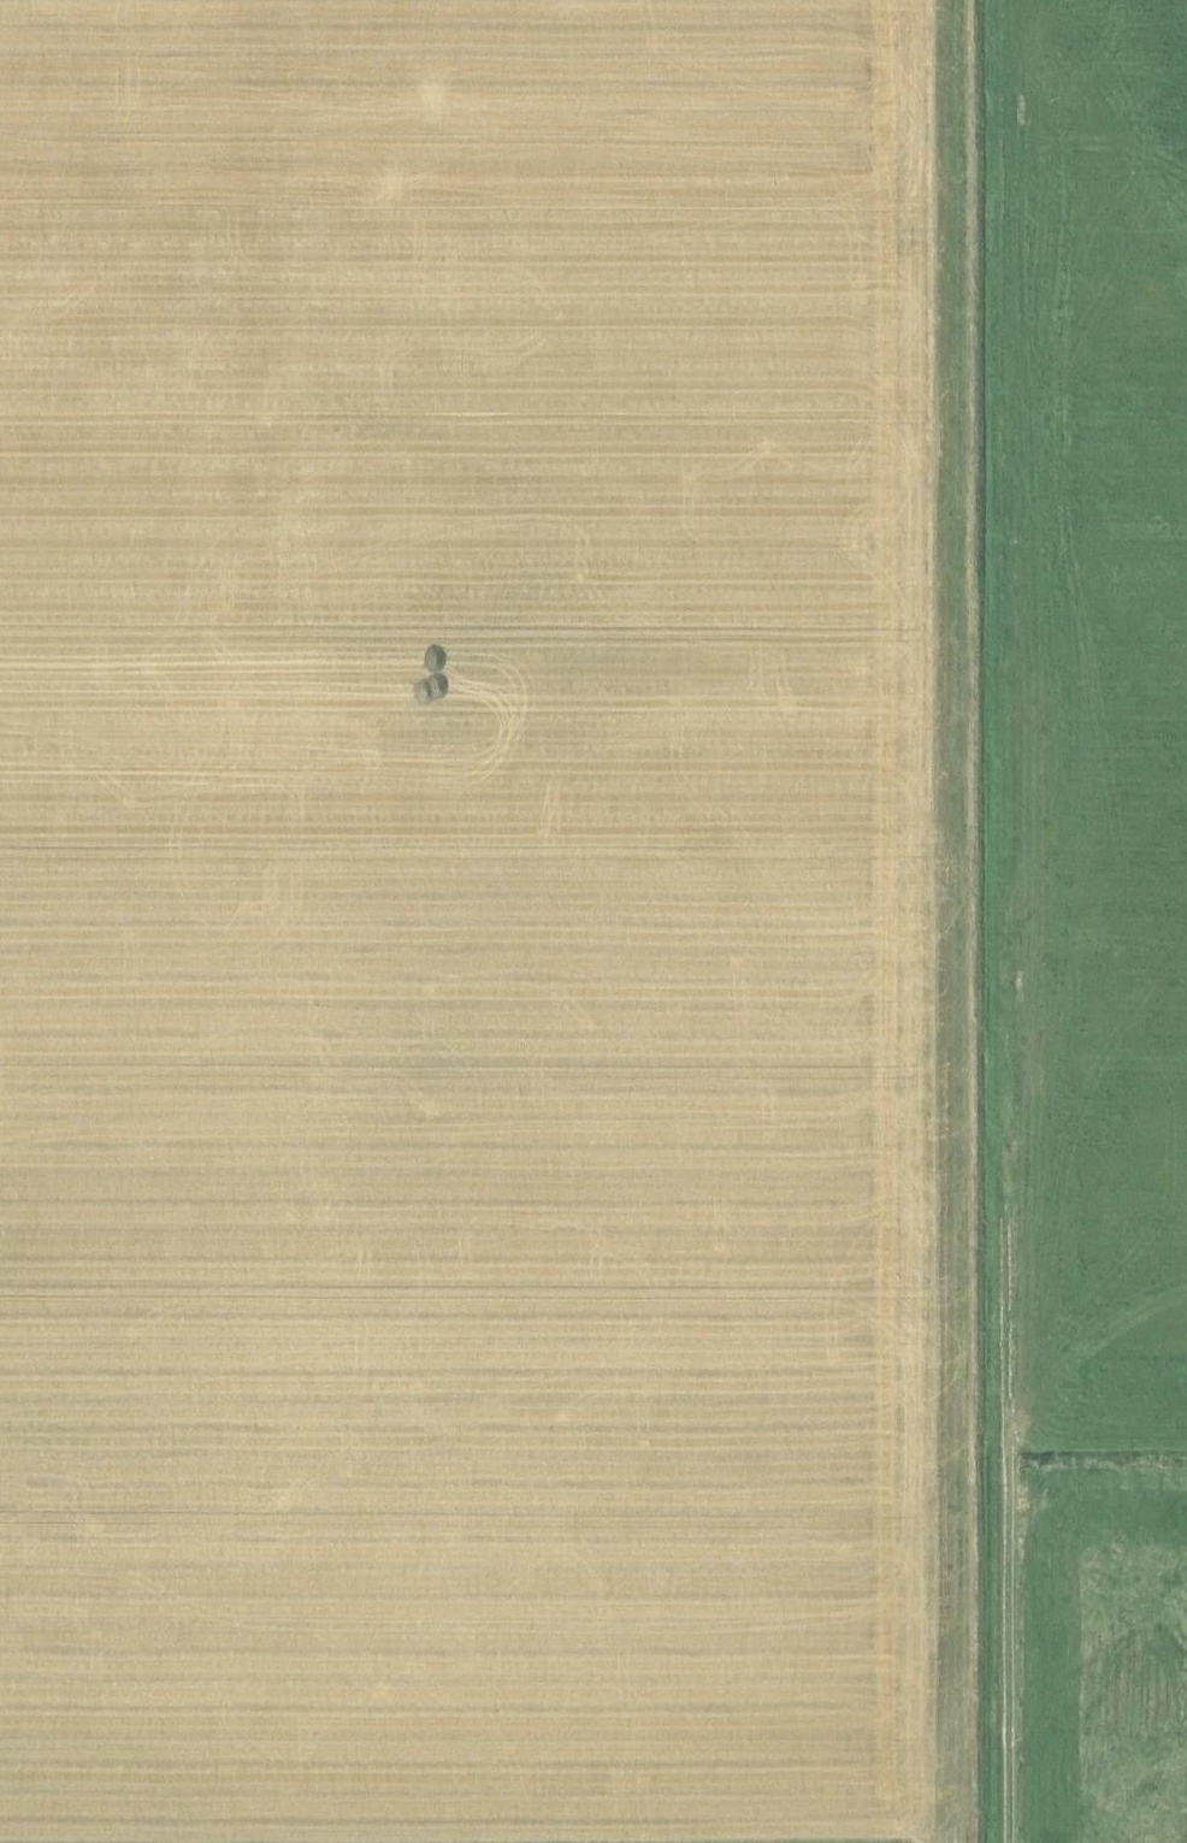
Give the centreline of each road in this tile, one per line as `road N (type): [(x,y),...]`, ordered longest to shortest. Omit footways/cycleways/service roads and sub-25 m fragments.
road 1 (track): [(1001,0),(1007,1842)]

